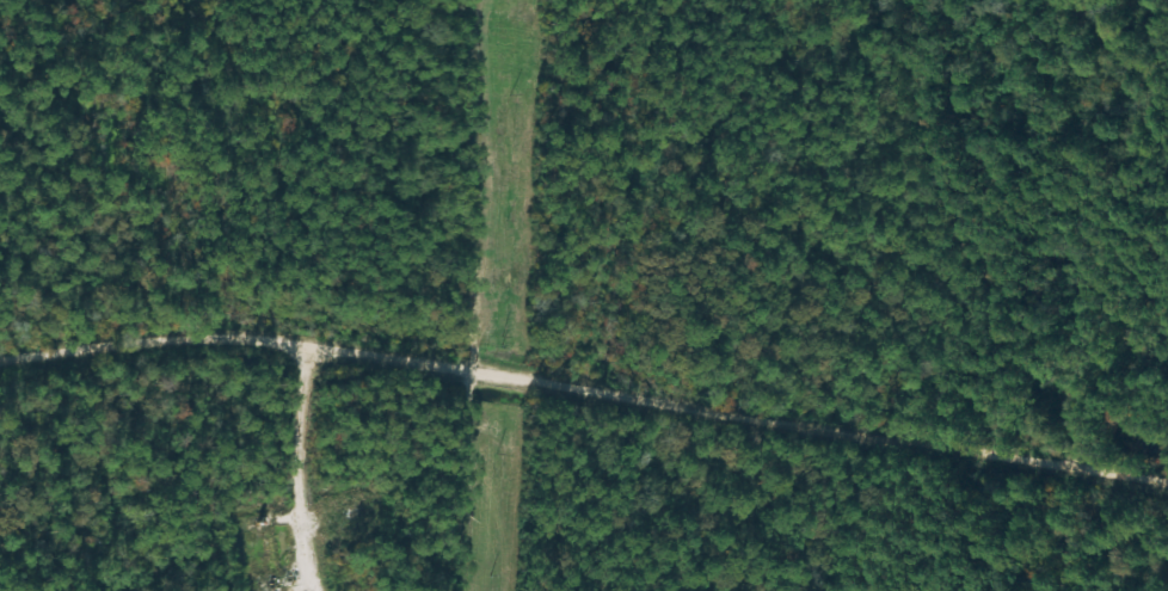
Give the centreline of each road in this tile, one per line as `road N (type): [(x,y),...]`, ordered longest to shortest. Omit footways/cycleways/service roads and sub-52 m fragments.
road 1 (residential): [(0,337),(199,308),(594,361),(1167,452)]
road 2 (track): [(594,361),(634,190),(634,113),(547,43),(457,0)]
road 3 (track): [(316,590),(312,320)]

